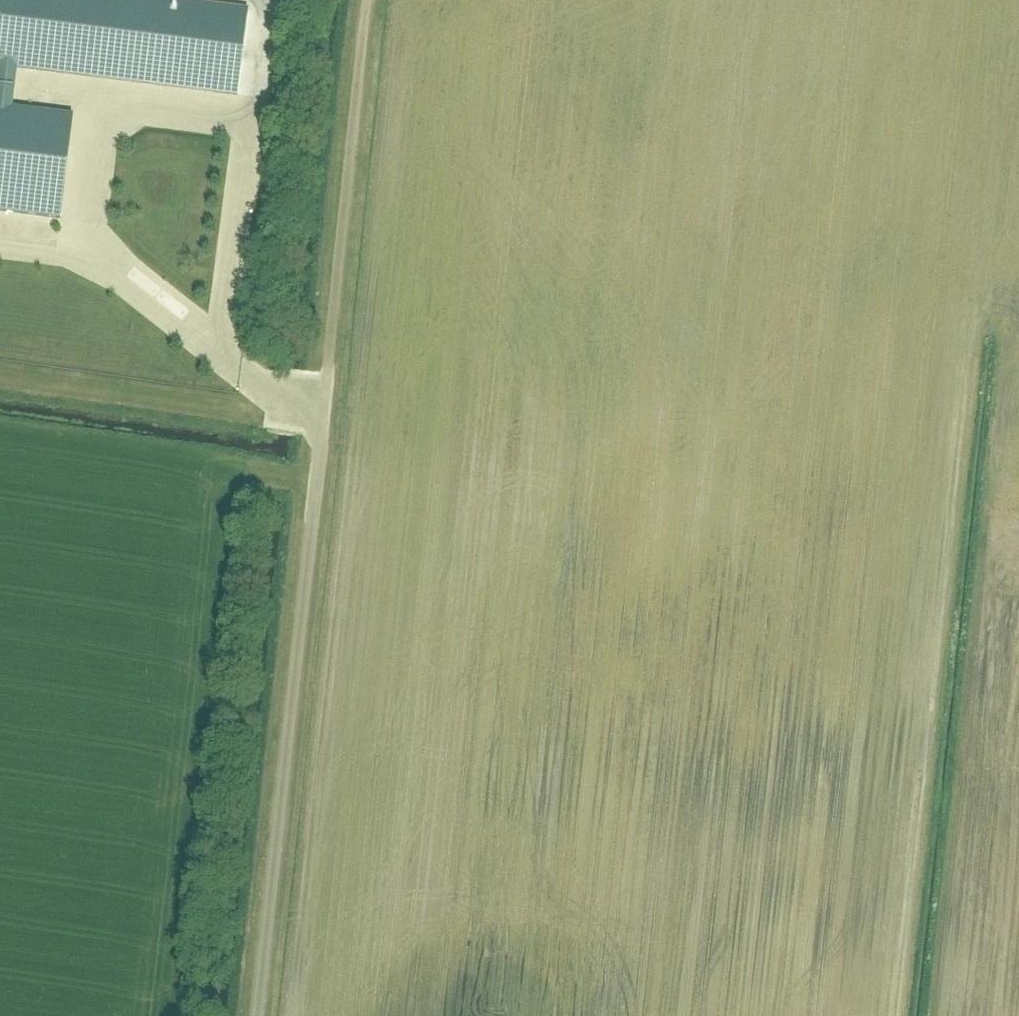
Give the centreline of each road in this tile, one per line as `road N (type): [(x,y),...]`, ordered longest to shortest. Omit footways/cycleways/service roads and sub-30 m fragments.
road 1 (track): [(253,1015),(366,0)]

